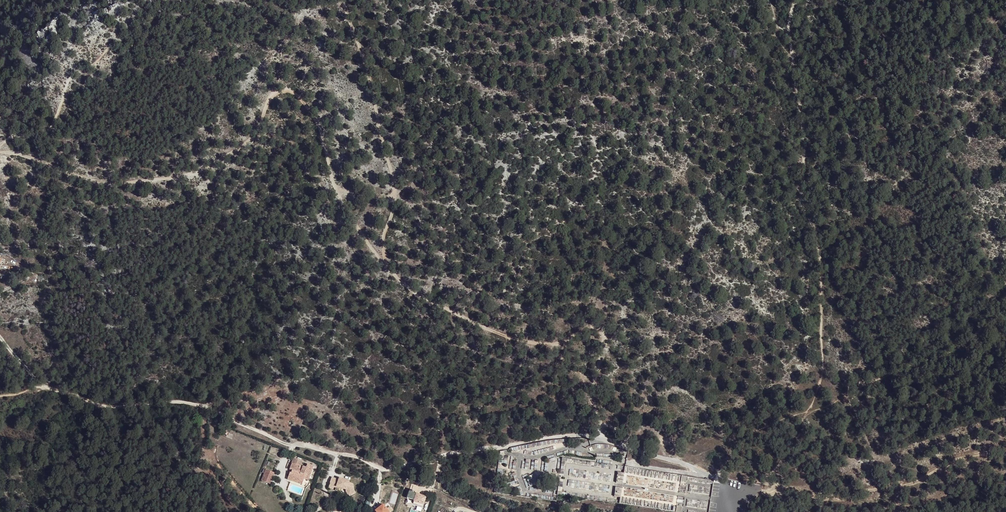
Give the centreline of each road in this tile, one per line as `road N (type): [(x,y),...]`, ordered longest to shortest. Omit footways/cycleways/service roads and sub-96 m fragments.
road 1 (track): [(0,154),(113,184),(203,170),(261,125),(280,88),(319,128),(336,188),(393,196),(370,78),(339,0)]
road 2 (unclassified): [(736,511),(715,477),(586,436),(386,469),(291,445)]
road 3 (track): [(336,188),(374,253),(444,308),(504,337),(563,347),(578,333),(599,335),(602,439)]
road 4 (track): [(291,445),(203,404),(99,405),(50,389),(0,396)]
road 5 (track): [(0,144),(53,120),(72,78),(189,0)]

